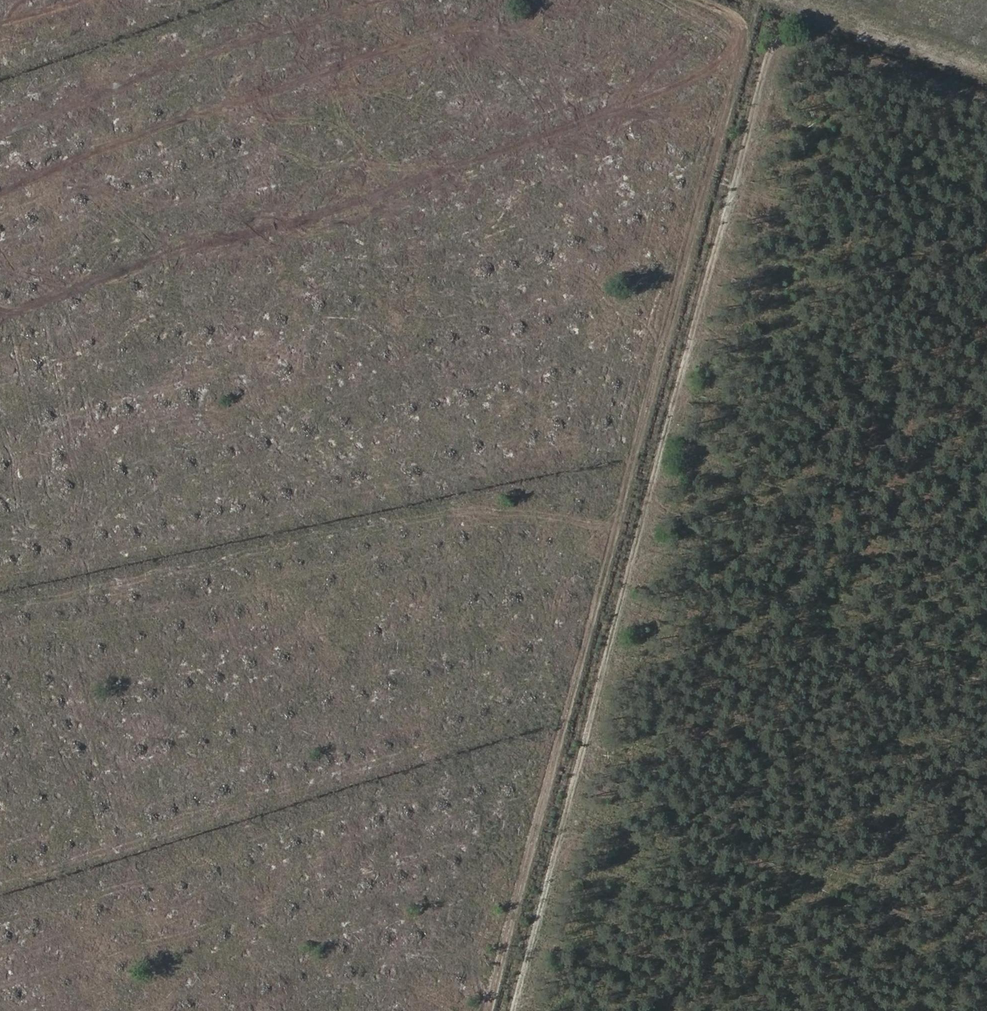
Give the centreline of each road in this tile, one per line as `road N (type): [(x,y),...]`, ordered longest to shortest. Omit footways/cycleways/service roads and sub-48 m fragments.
road 1 (track): [(499,1010),(766,0)]
road 2 (track): [(804,0),(986,64)]

